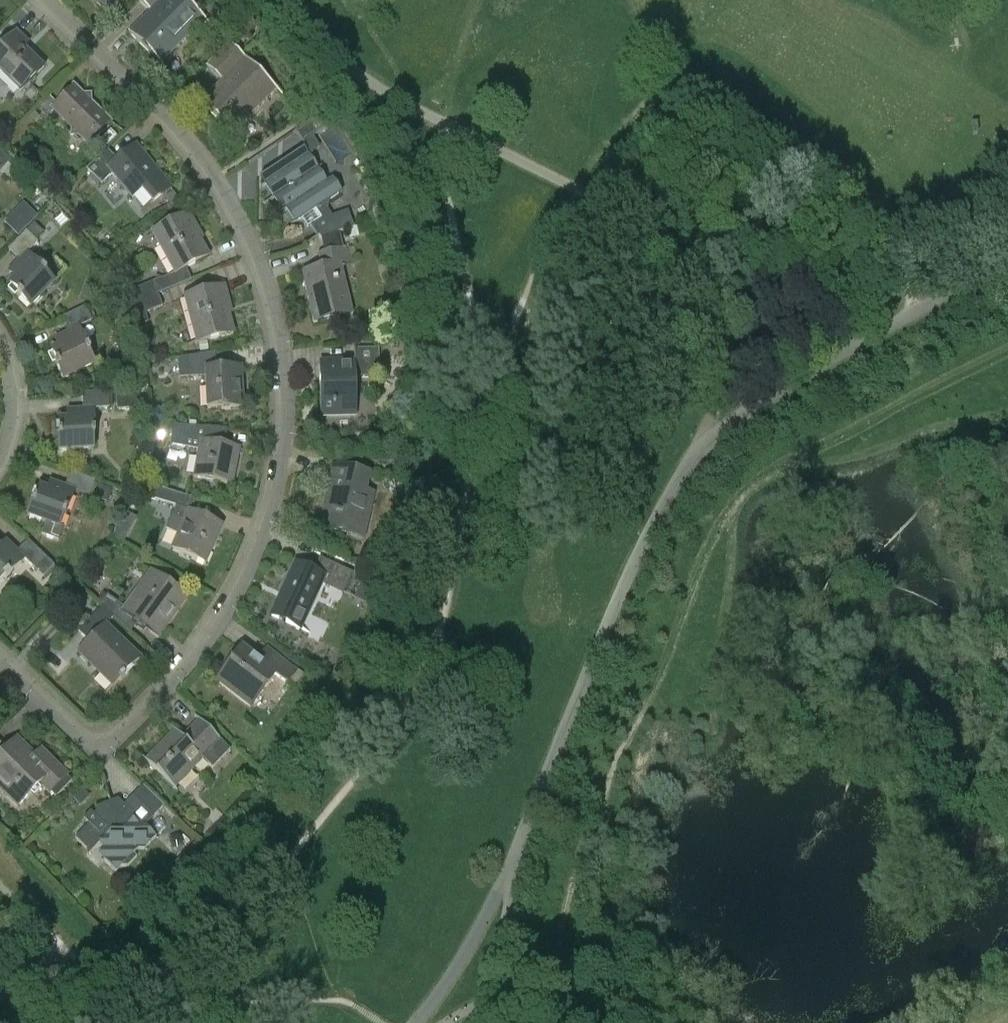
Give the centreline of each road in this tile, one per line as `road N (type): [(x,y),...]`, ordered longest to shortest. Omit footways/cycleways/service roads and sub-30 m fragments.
road 1 (residential): [(111,748),(130,739),(245,578),(271,511),(287,426),(281,315),(241,213),(208,164),(42,0)]
road 2 (track): [(509,1004),(534,994),(617,764),(732,507),(761,480),(1007,351)]
road 3 (unclassified): [(514,862),(600,641),(697,448),(1007,252)]
road 4 (unclassified): [(417,1022),(514,862)]
road 5 (residential): [(111,748),(0,650)]
road 6 (residential): [(509,1004),(501,954),(514,862)]

